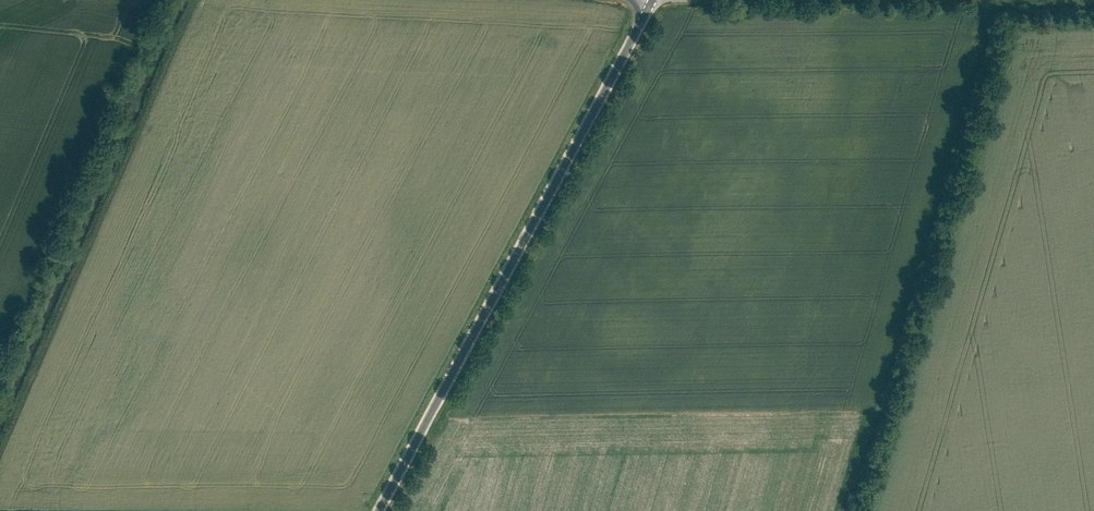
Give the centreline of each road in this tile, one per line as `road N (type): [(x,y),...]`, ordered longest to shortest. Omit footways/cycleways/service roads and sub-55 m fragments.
road 1 (tertiary): [(379,510),(653,0)]

